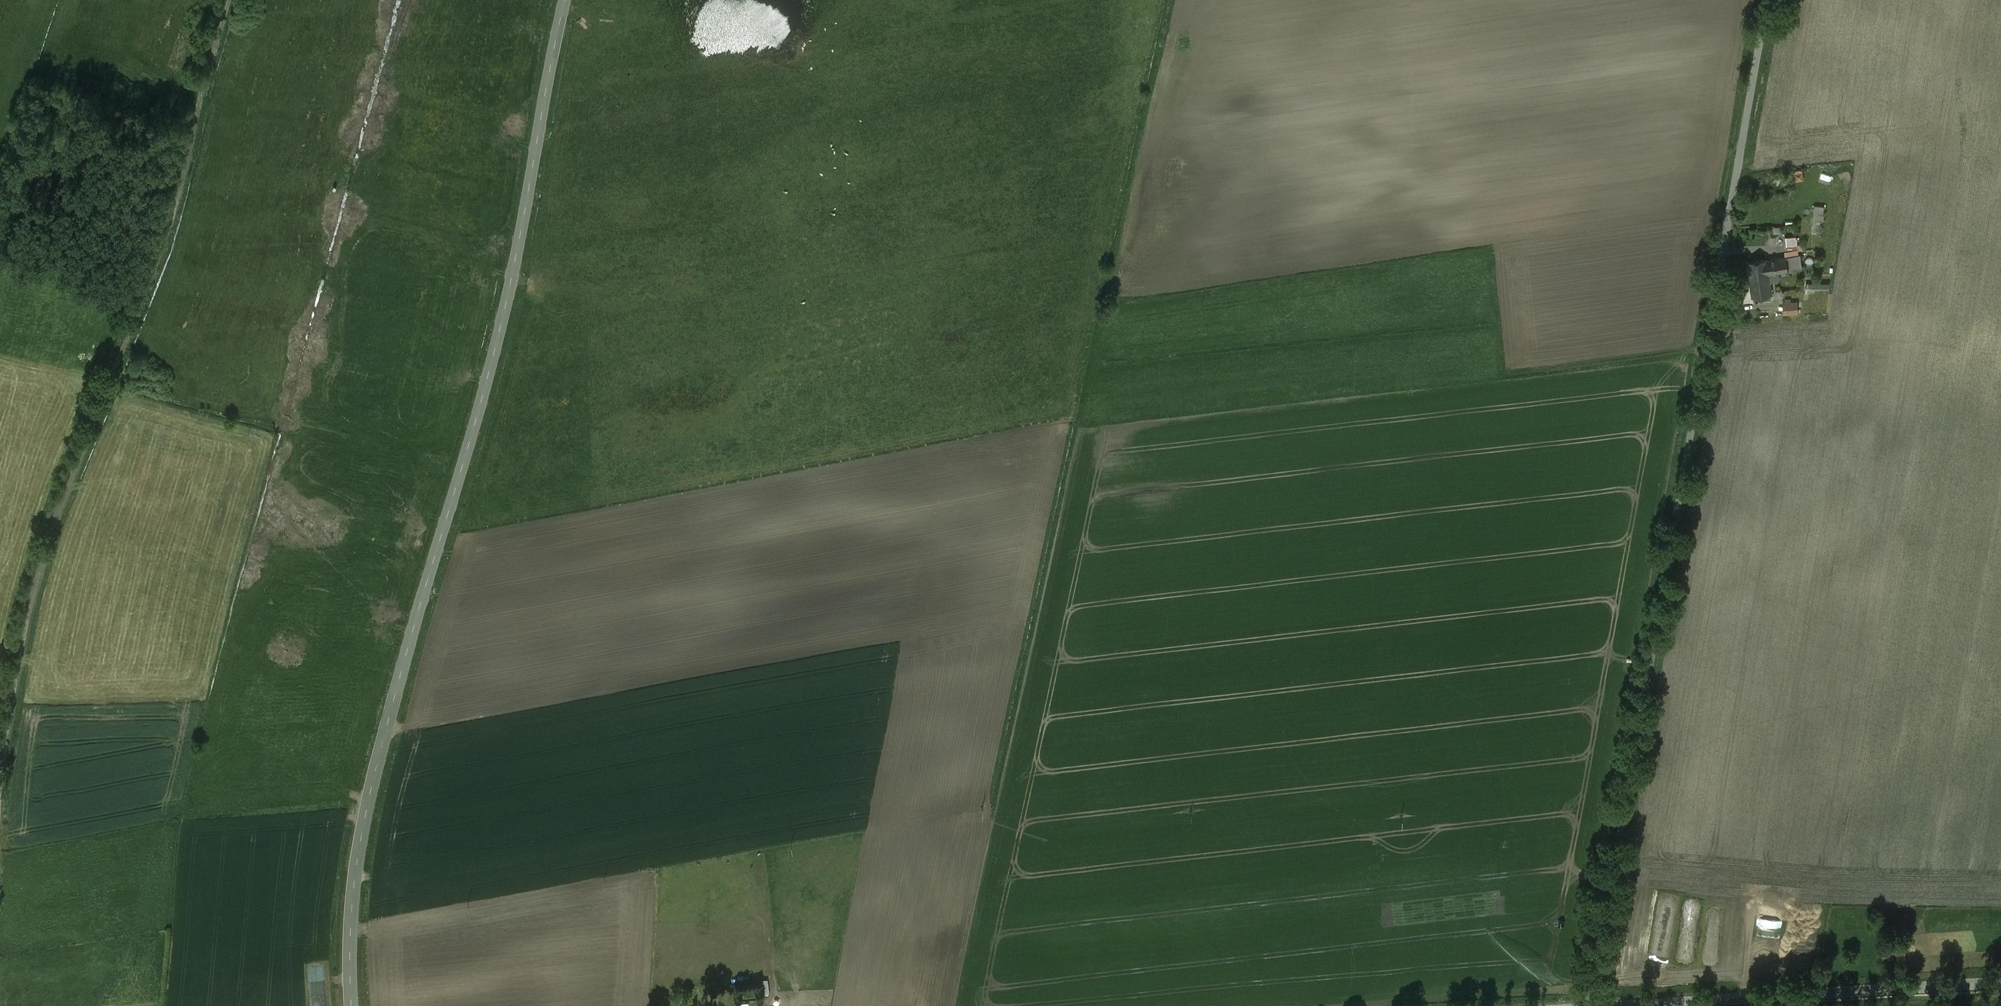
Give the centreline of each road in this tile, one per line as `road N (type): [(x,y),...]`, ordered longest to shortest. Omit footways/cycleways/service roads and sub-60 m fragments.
road 1 (tertiary): [(565,0),(493,355),(362,835),(350,929),(352,1005)]
road 2 (unclassified): [(1587,1005),(1767,0)]
road 3 (track): [(0,796),(39,573),(140,301),(231,0)]
road 4 (tertiary): [(1652,1005),(2000,984)]

